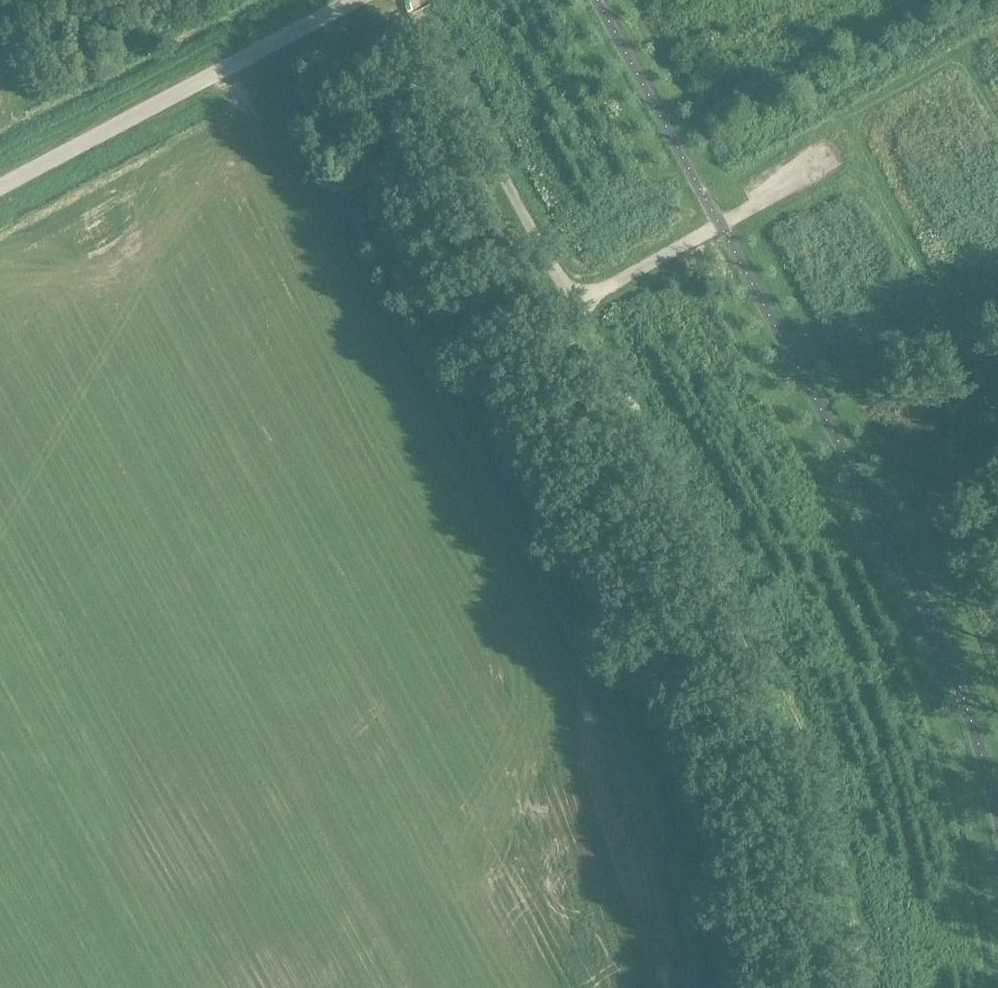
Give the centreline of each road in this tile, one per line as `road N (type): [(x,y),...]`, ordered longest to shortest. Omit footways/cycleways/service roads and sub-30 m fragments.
road 1 (unclassified): [(865,987),(848,869),(793,706),(407,0)]
road 2 (unclassified): [(346,0),(0,186)]

